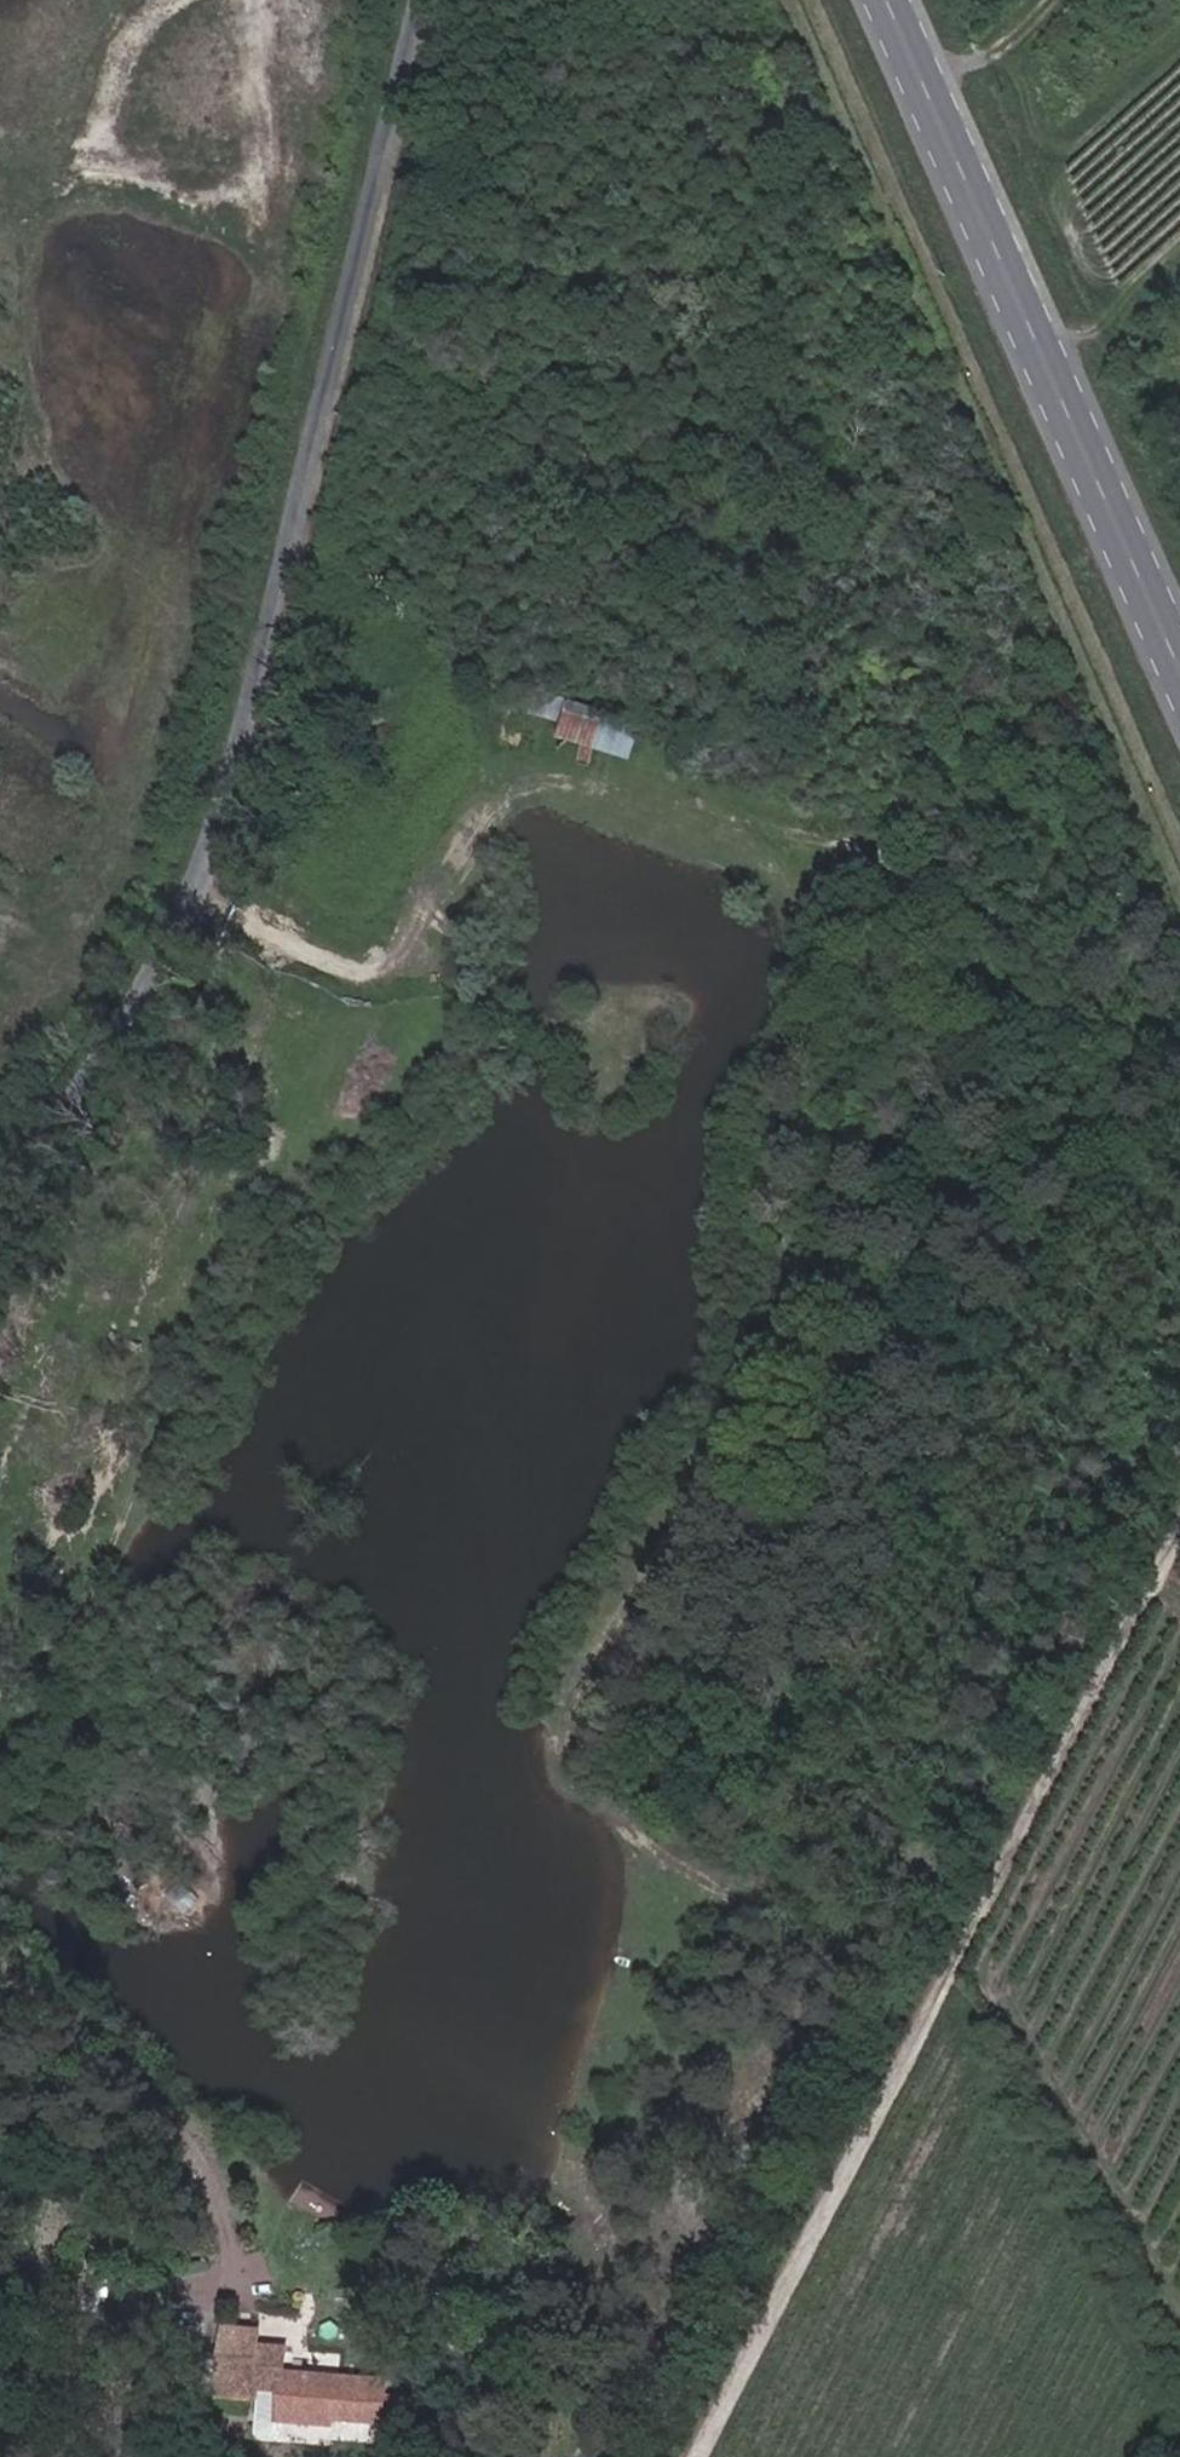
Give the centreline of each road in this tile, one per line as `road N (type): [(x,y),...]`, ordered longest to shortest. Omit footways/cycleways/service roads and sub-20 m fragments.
road 1 (residential): [(0,1208),(202,891),(422,0)]
road 2 (unclassified): [(692,2456),(1179,1534)]
road 3 (tertiary): [(1179,676),(881,0)]

